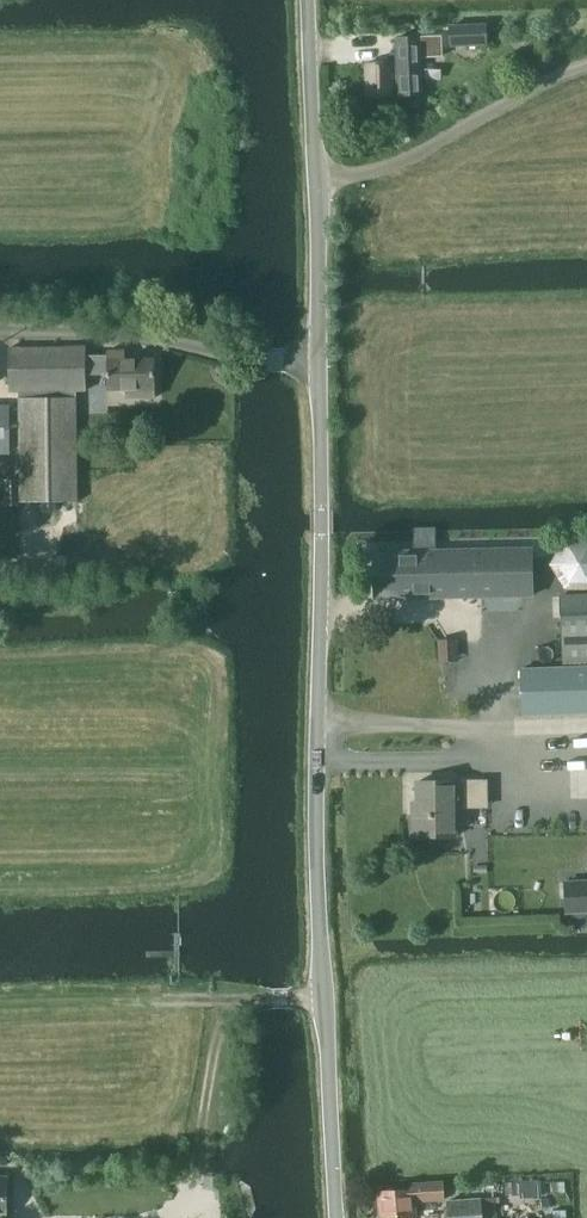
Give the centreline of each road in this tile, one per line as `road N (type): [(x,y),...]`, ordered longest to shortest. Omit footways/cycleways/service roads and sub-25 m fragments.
road 1 (tertiary): [(339,1217),(310,0)]

